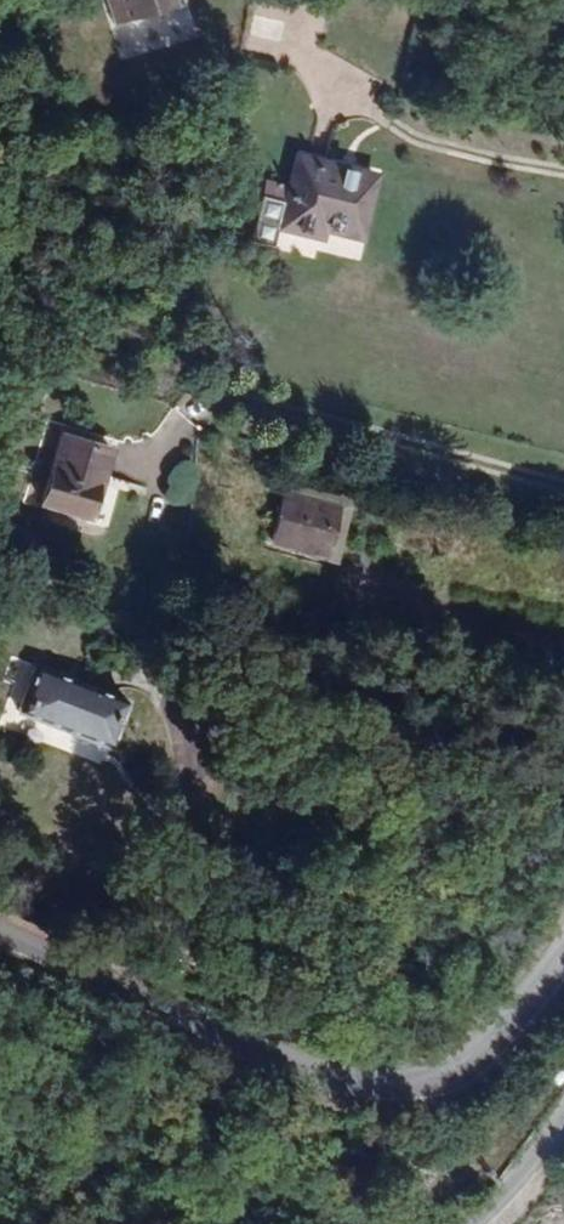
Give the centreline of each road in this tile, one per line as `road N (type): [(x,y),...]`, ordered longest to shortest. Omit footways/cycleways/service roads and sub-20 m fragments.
road 1 (tertiary): [(563,945),(479,1054),(421,1080),(342,1077),(236,1041),(0,931)]
road 2 (residential): [(563,1116),(530,1174),(478,1223)]

